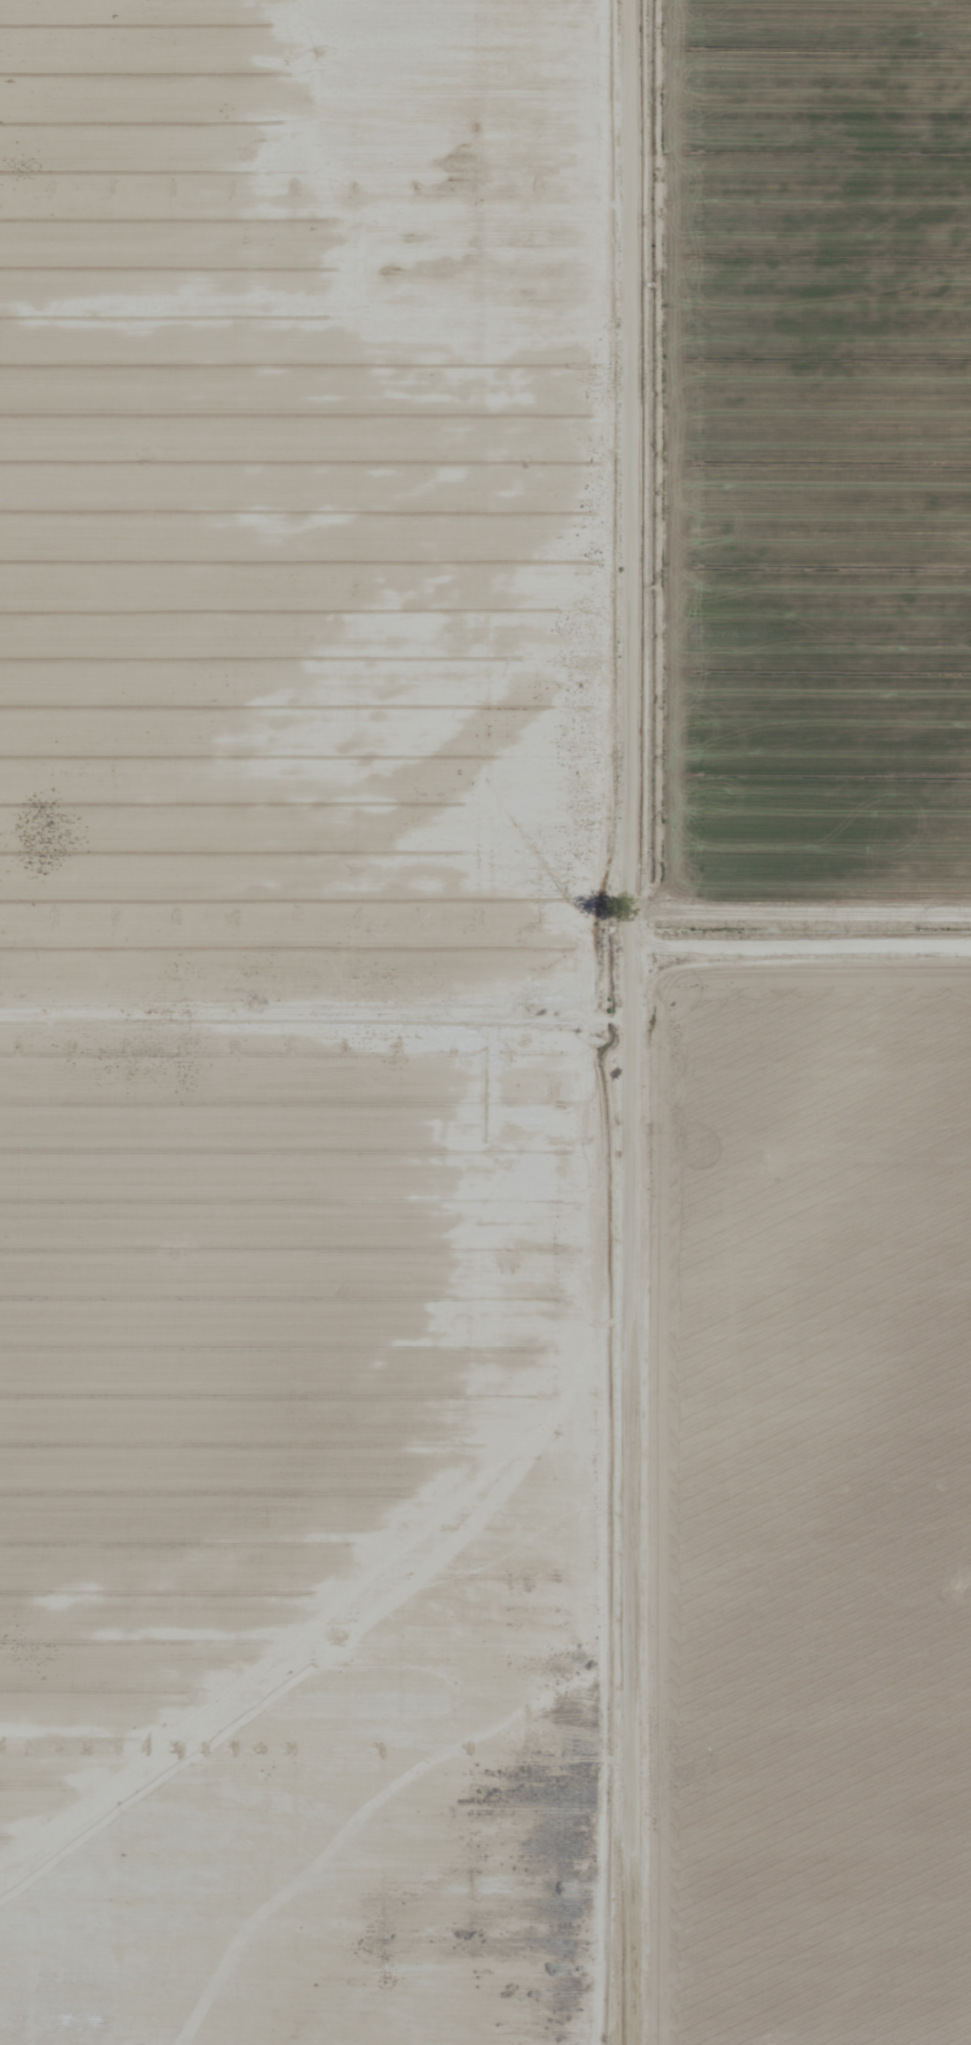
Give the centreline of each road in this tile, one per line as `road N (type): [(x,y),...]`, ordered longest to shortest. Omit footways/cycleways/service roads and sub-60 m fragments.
road 1 (residential): [(630,2044),(628,0)]

